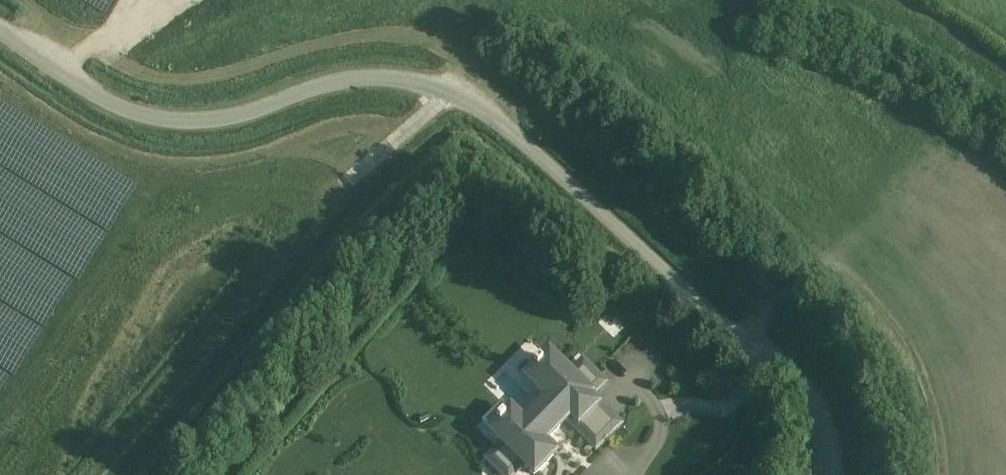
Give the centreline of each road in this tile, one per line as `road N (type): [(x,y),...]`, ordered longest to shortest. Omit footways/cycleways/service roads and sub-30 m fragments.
road 1 (unclassified): [(825,474),(813,424),(783,383),(512,129),(468,101),(430,83),(377,78),(341,81),(229,119),(137,118),(0,30)]

